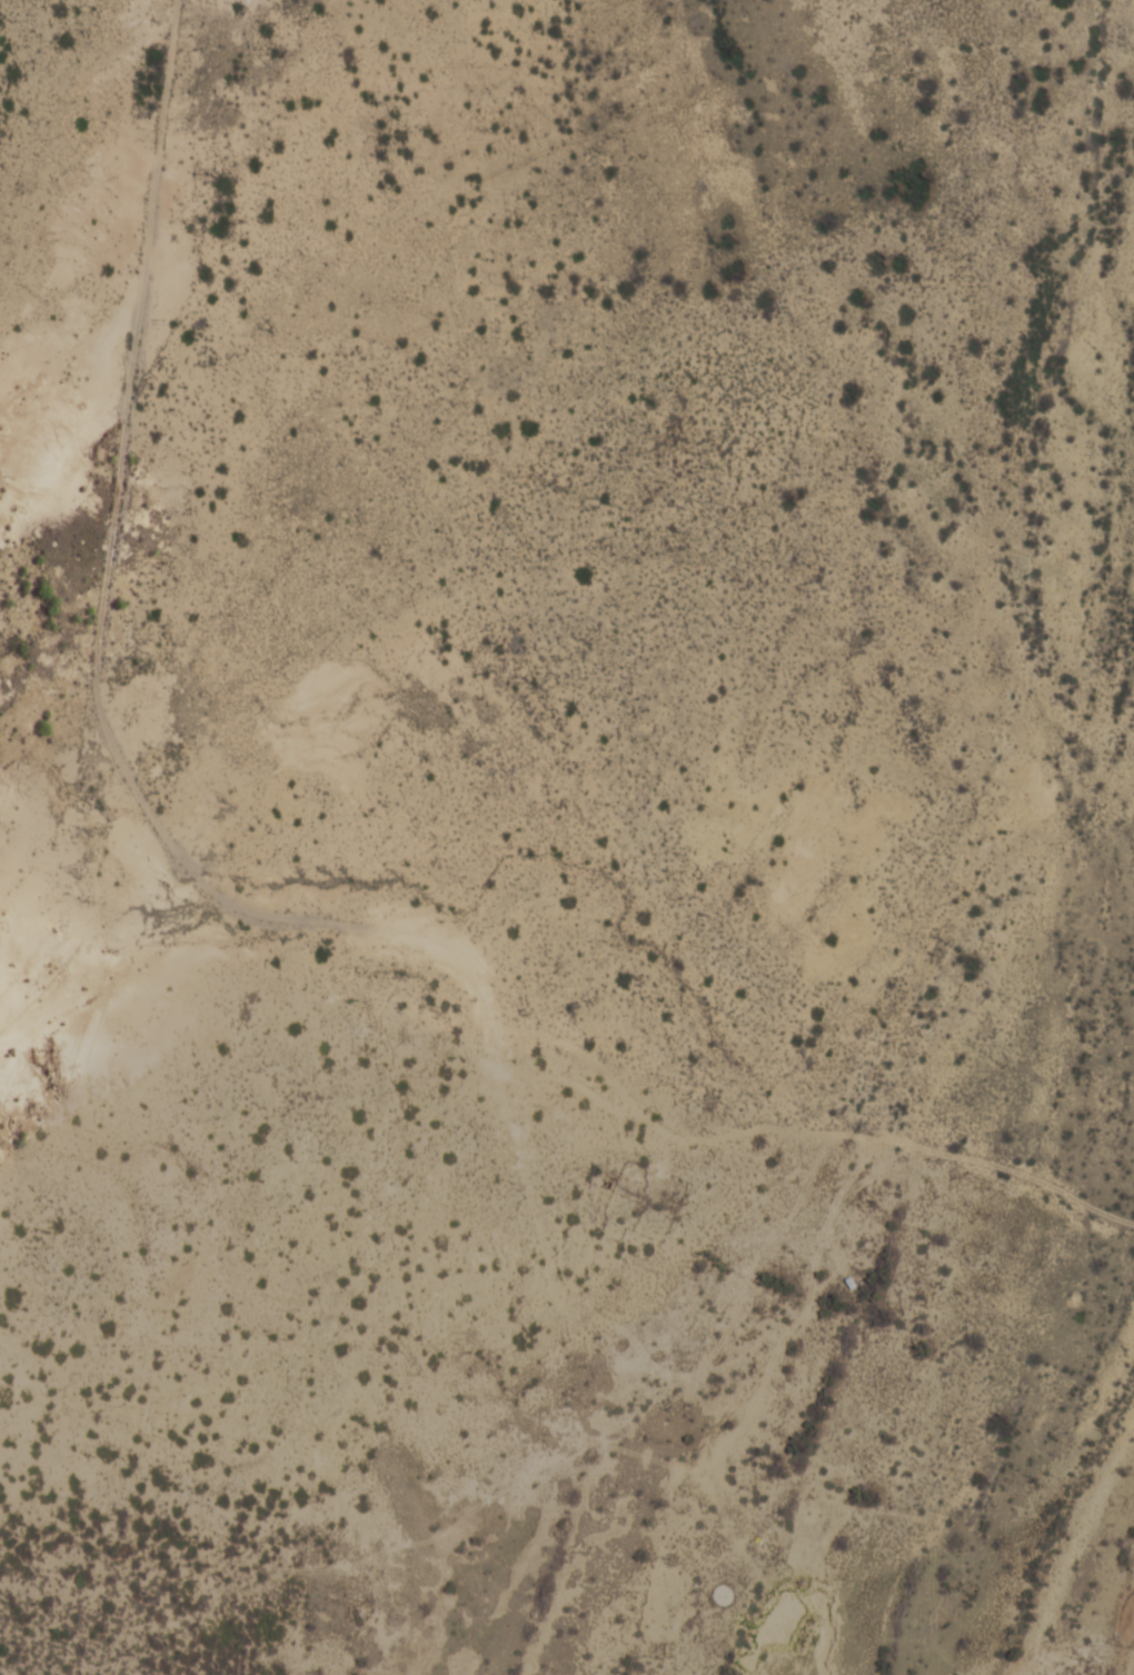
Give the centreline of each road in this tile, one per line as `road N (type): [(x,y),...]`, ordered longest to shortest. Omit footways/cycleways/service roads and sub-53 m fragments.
road 1 (track): [(255,918),(155,913),(0,837)]

